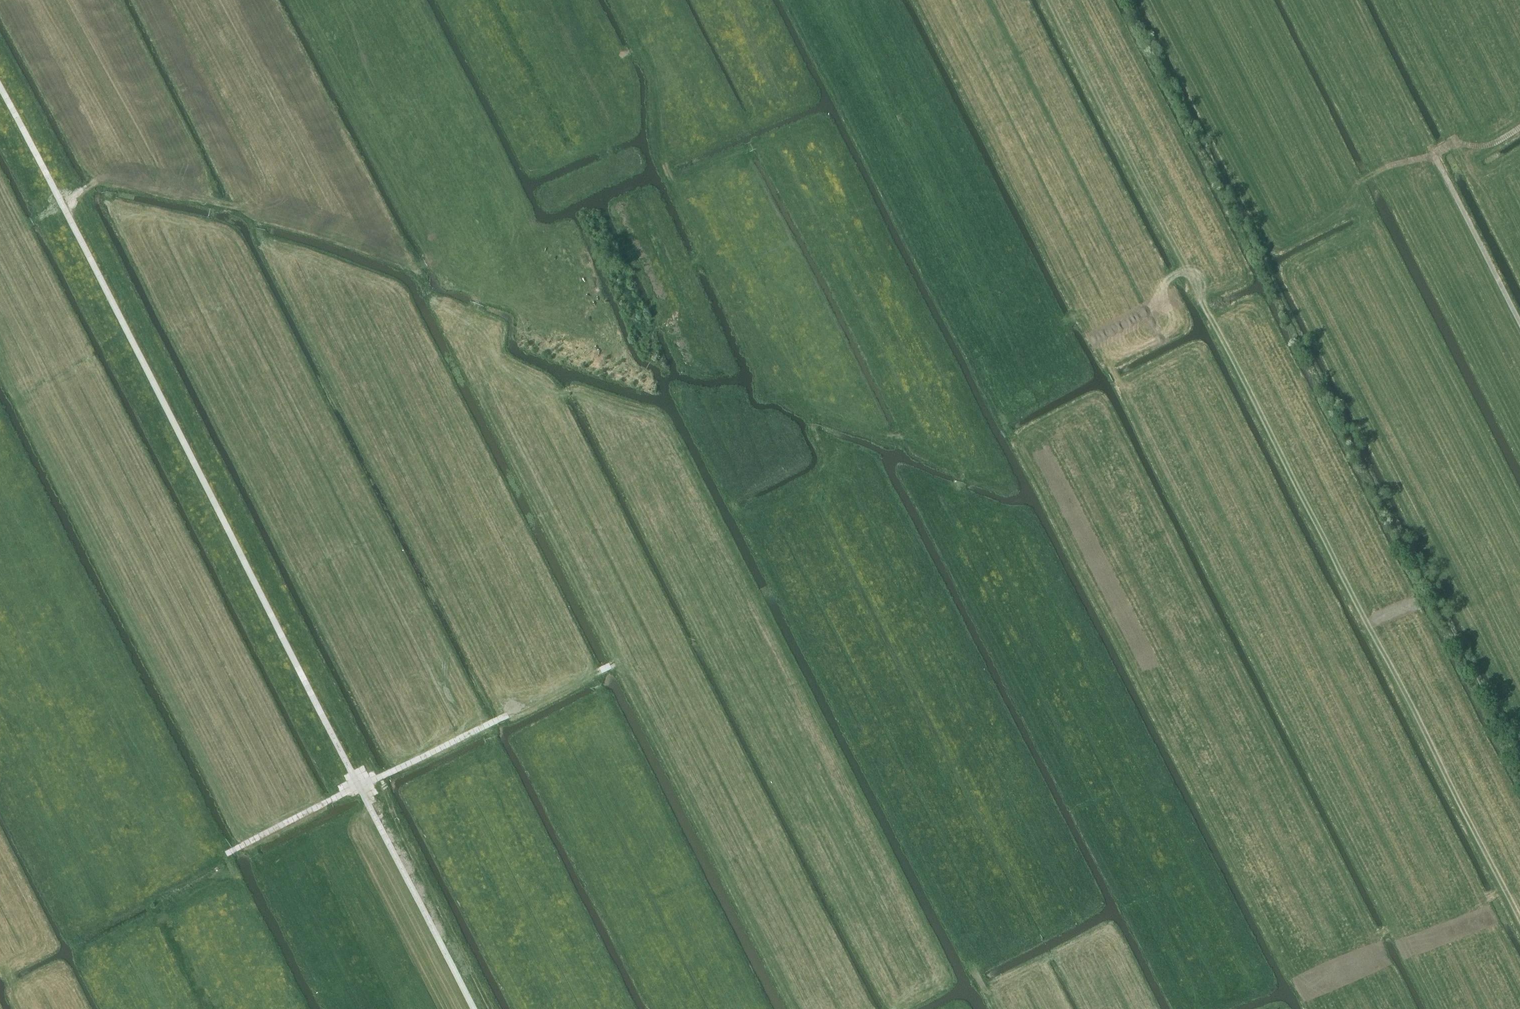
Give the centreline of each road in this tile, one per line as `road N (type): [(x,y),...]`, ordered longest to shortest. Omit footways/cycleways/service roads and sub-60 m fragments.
road 1 (track): [(365,757),(490,1008)]
road 2 (track): [(1519,324),(1434,153),(1387,167)]

